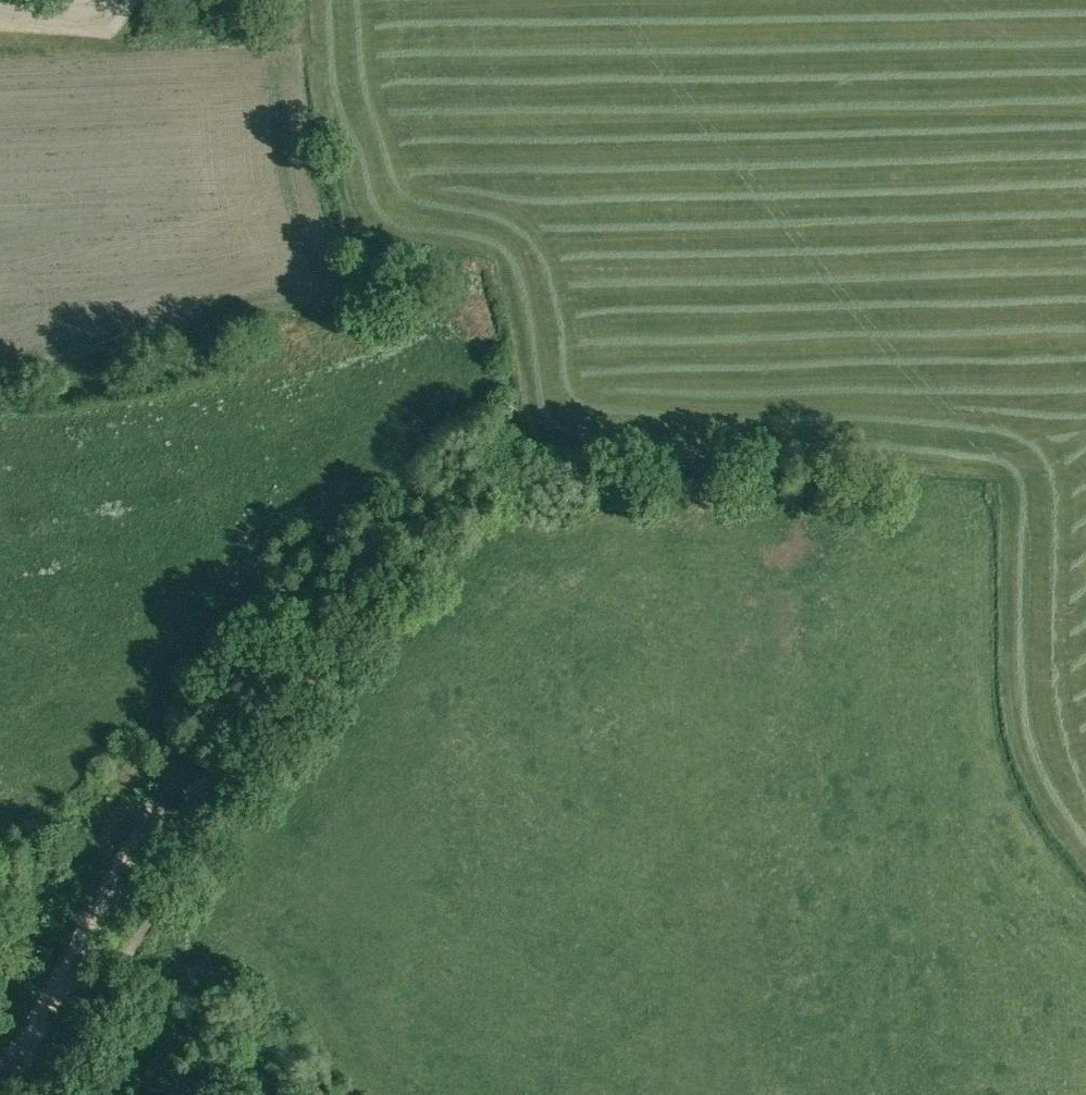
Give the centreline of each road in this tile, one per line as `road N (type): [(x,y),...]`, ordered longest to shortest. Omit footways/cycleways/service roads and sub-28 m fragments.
road 1 (track): [(35,1094),(150,900)]

